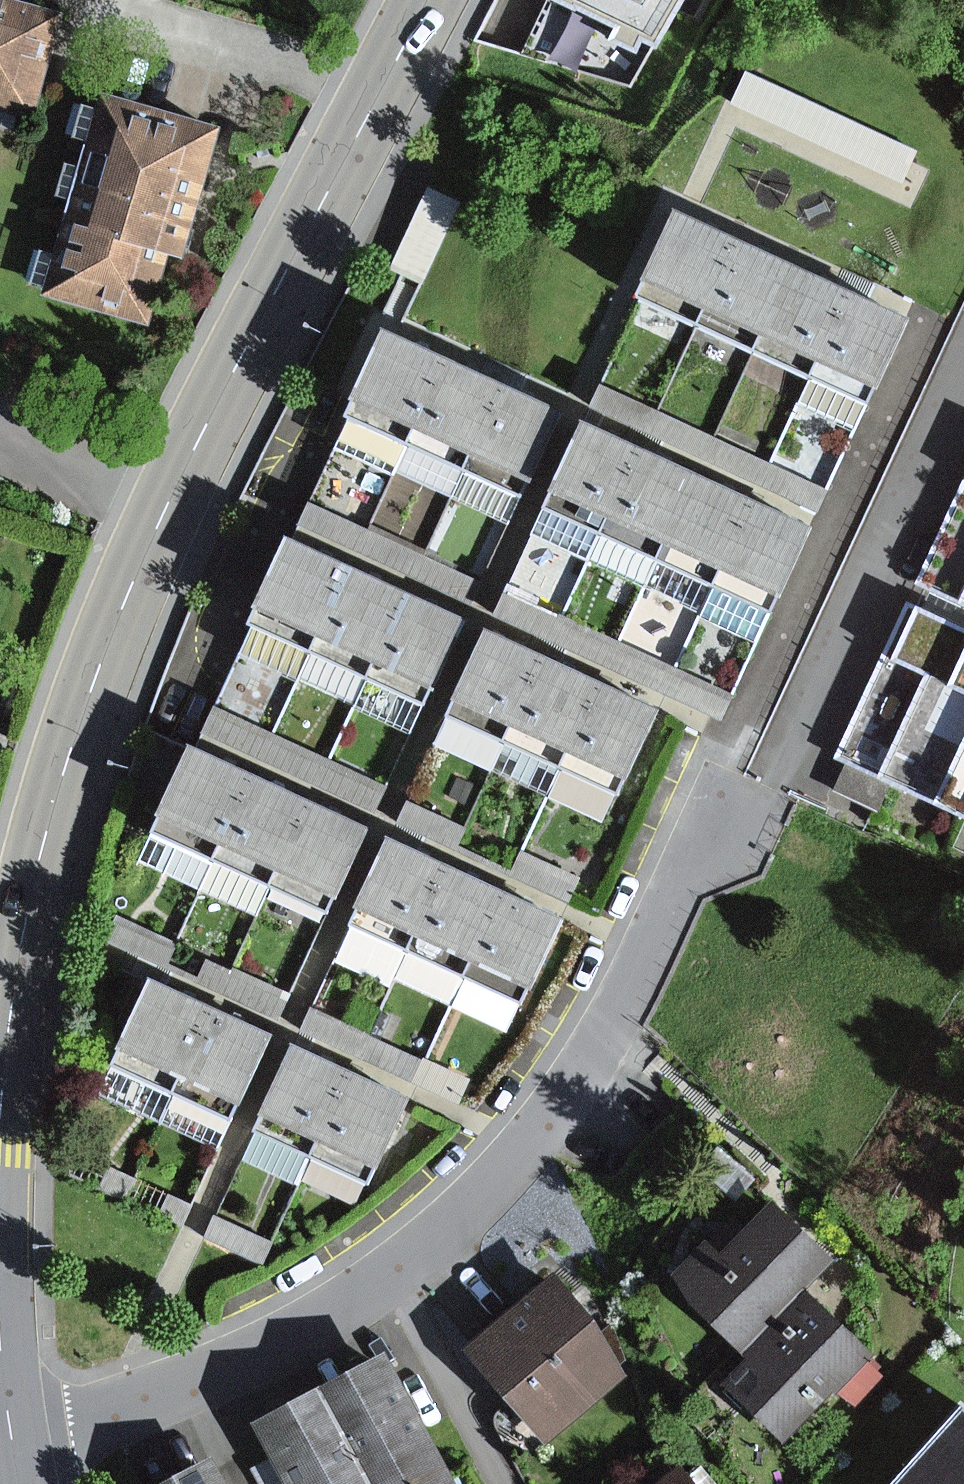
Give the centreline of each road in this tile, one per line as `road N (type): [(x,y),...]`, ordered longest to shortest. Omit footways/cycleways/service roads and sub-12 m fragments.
road 1 (secondary): [(0,1185),(21,950),(80,719),(167,504),(426,0)]
road 2 (residential): [(717,821),(657,961),(576,1094),(432,1244),(315,1327),(202,1391),(11,1442)]
road 3 (secondary): [(11,1442),(0,1312)]

